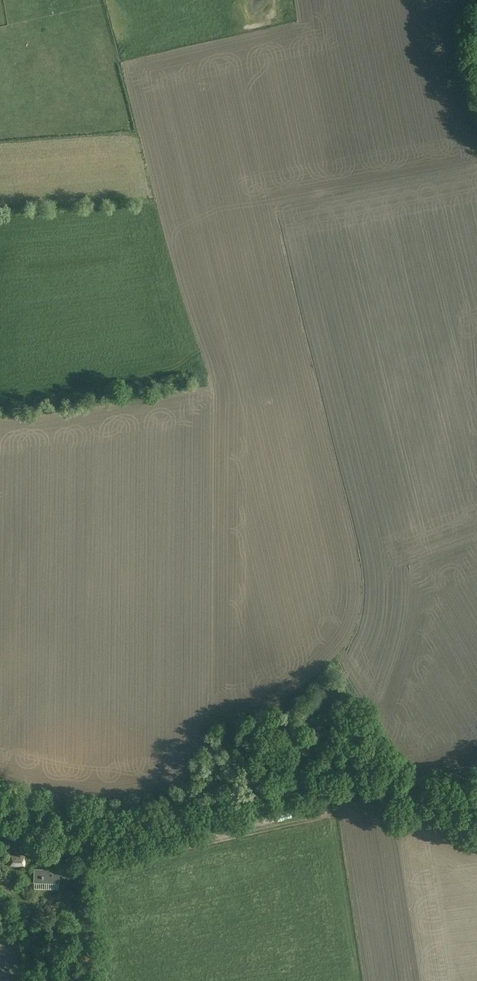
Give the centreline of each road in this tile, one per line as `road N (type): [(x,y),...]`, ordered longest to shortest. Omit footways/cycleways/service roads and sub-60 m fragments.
road 1 (track): [(476,808),(316,783),(129,815),(0,819)]

